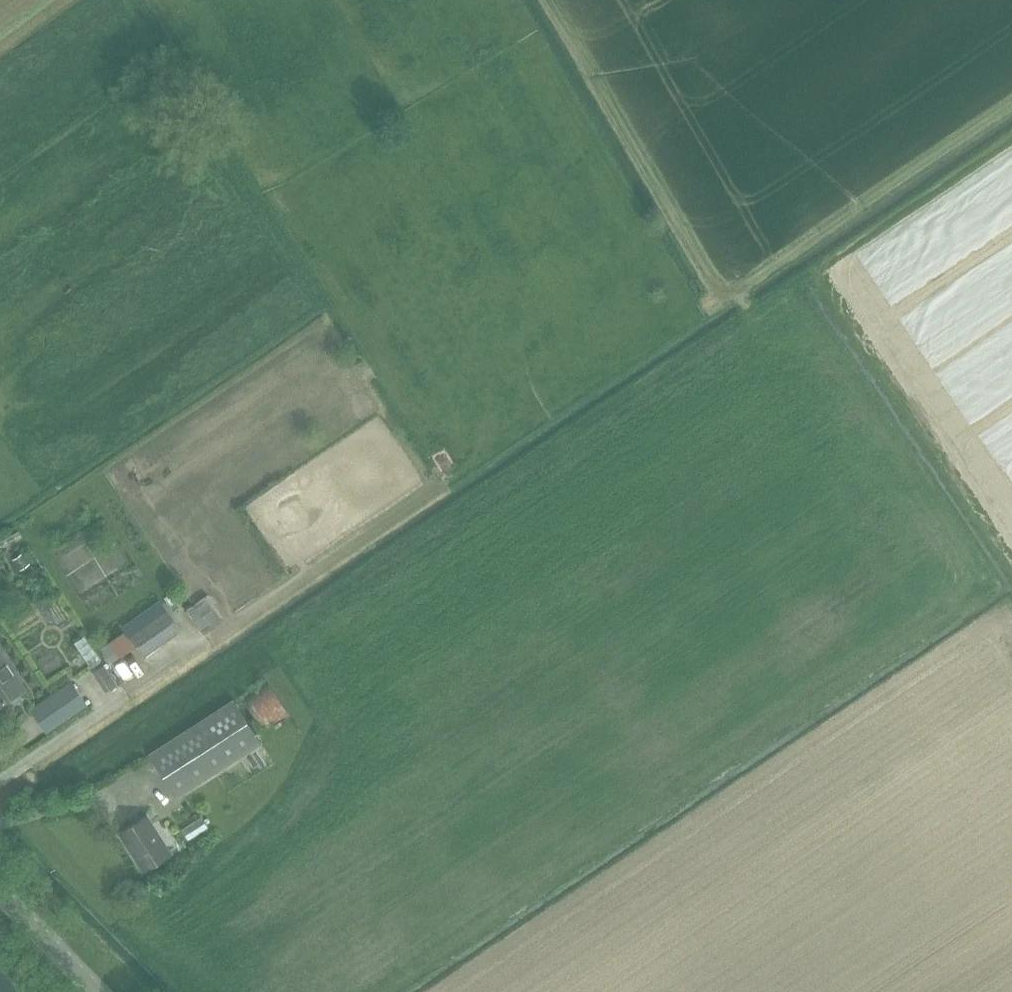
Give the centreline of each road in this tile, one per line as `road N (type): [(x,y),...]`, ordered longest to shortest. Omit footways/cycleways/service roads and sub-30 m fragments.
road 1 (unclassified): [(100,991),(0,890)]

